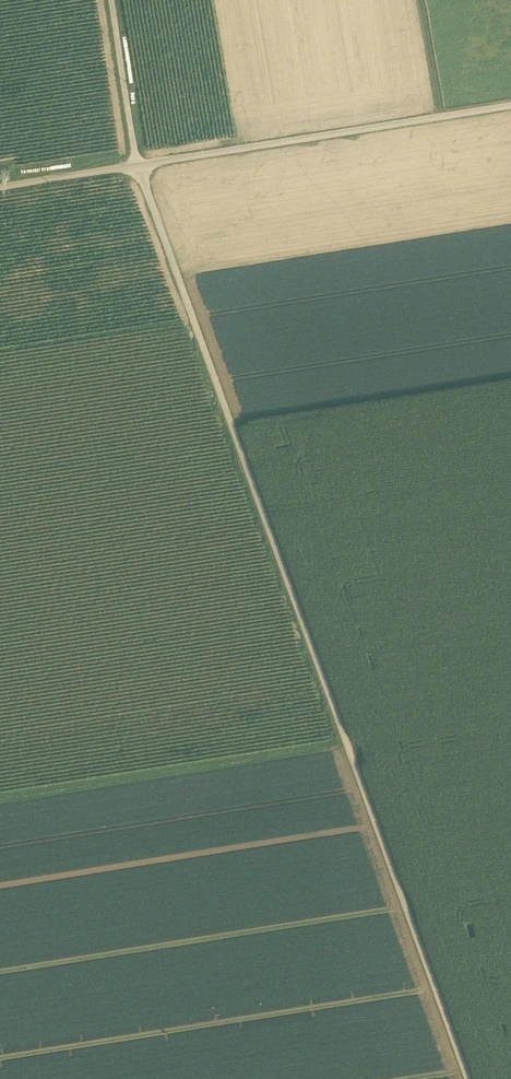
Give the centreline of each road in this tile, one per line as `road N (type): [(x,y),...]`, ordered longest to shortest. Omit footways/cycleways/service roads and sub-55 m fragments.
road 1 (track): [(138,165),(468,1078)]
road 2 (track): [(138,165),(510,106)]
road 3 (track): [(0,799),(346,743)]
road 4 (track): [(138,165),(113,0)]
road 5 (track): [(0,187),(138,165)]

